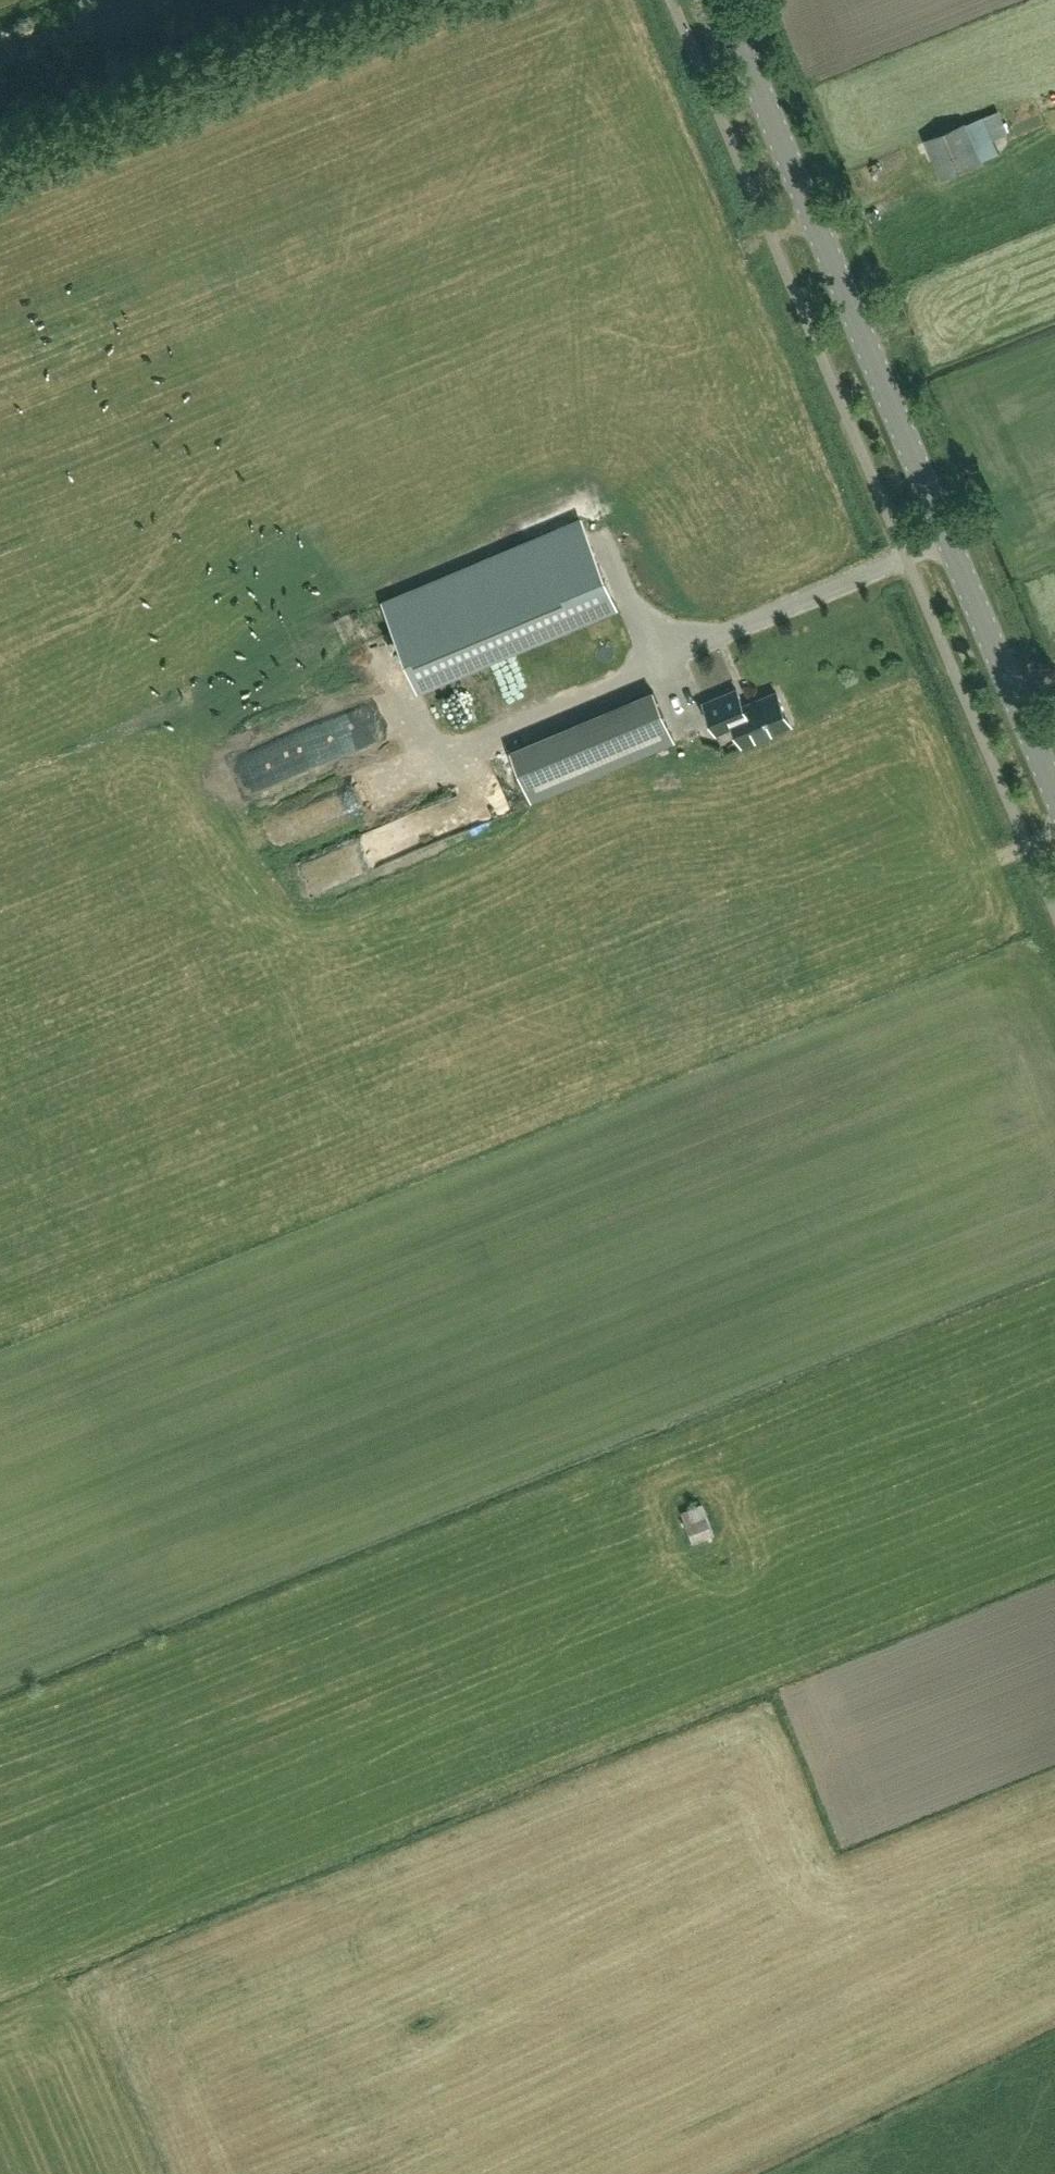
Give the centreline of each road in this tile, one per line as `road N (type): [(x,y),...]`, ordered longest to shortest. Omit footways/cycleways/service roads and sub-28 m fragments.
road 1 (secondary): [(1054,795),(721,0)]

